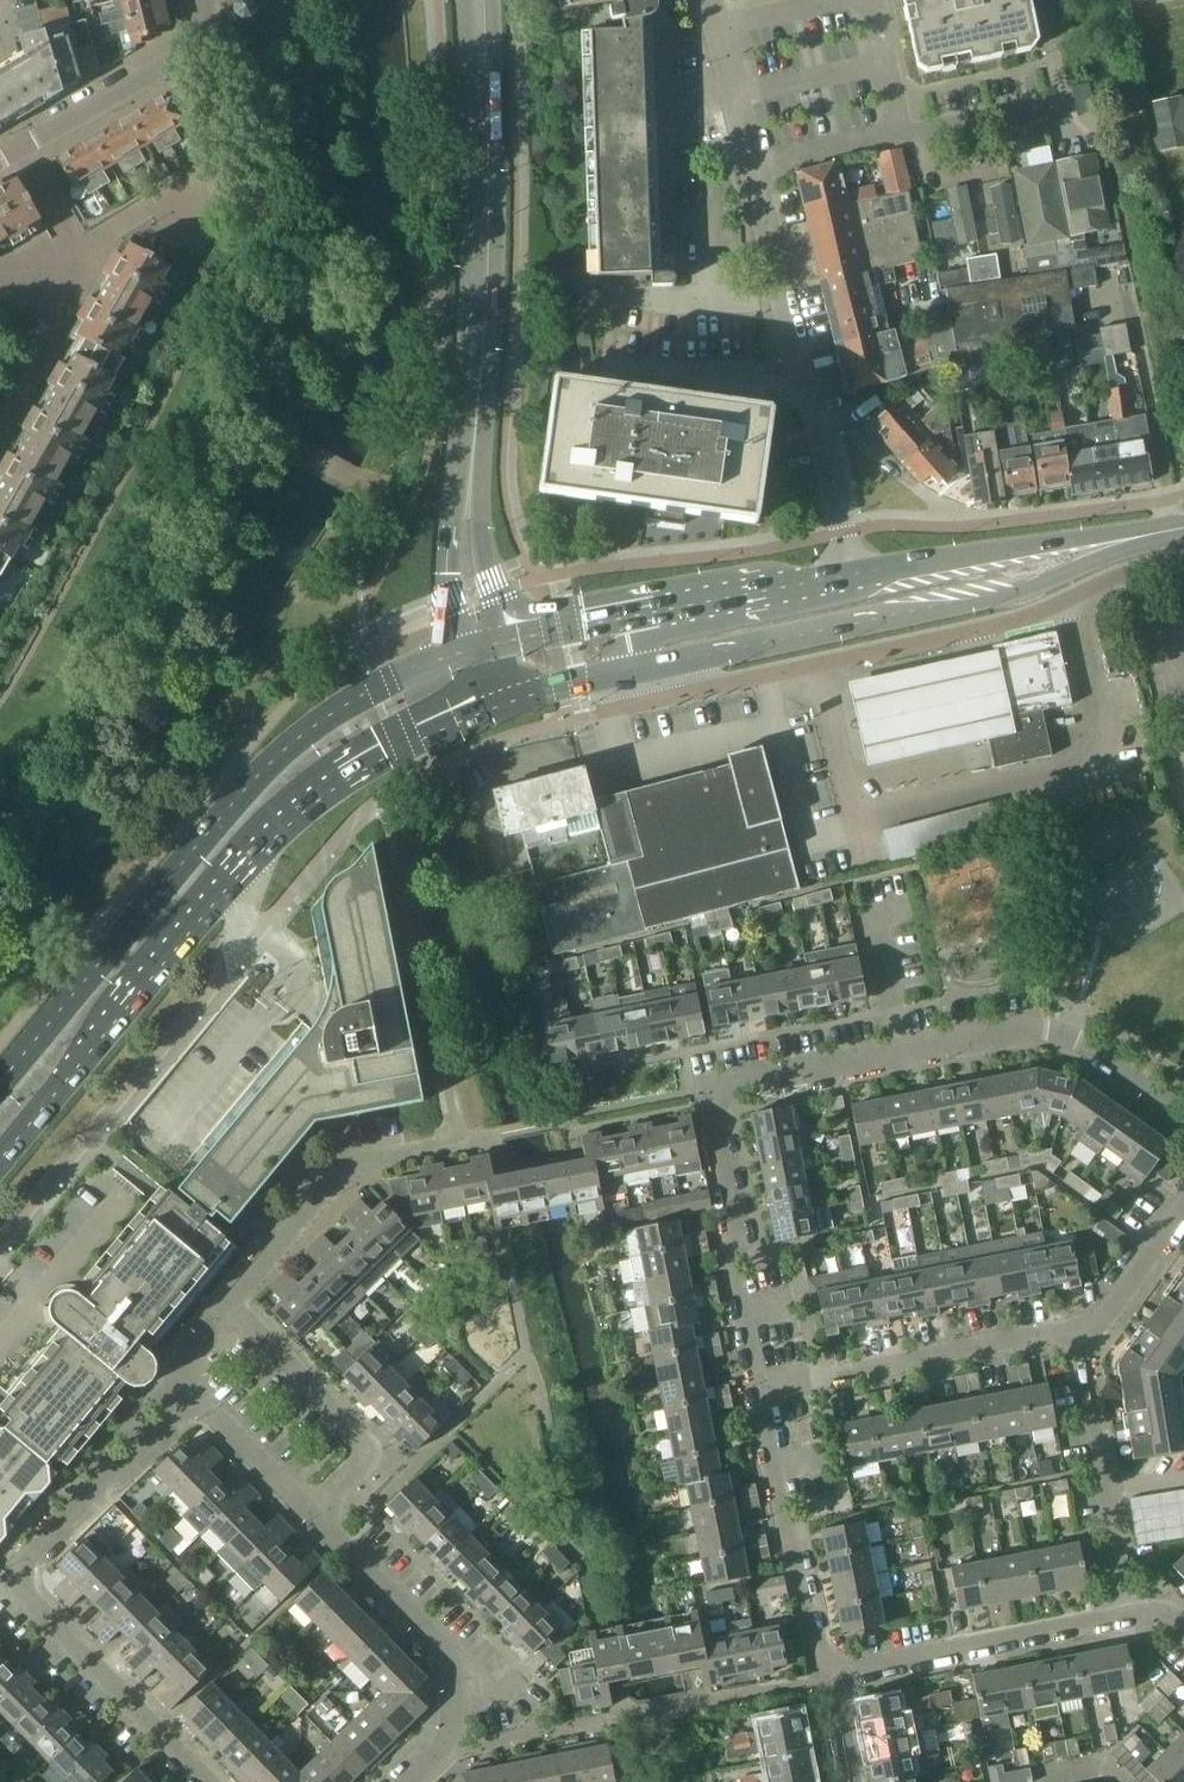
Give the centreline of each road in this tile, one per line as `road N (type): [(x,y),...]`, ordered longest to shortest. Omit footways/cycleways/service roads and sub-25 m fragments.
road 1 (residential): [(1183,1119),(1076,1043),(1038,1028),(710,1093),(762,1383)]
road 2 (secondary): [(483,645),(390,677),(325,717),(255,777),(0,1089)]
road 3 (secondary): [(497,695),(1003,599),(1143,534)]
road 4 (tertiary): [(483,645),(466,572),(462,476),(483,211),(472,0)]
road 5 (residential): [(205,1781),(17,1583),(22,1561),(195,1395)]
road 6 (unclassified): [(0,1237),(257,935),(234,862)]
road 7 (unclassified): [(638,702),(859,655),(1070,598)]
road 8 (residential): [(850,577),(747,162)]
road 9 (secondary): [(850,577),(546,624),(483,645)]
road 10 (secondary): [(0,1148),(234,862)]
road 11 (residential): [(762,1383),(1083,1327)]
road 12 (residential): [(747,162),(1064,87)]
road 13 (residential): [(415,1781),(450,1750),(452,1661),(328,1528)]
road 14 (secondary): [(234,862),(327,777),(412,728),(497,695)]
road 15 (residential): [(825,1679),(1122,1616)]
road 16 (residential): [(762,1383),(825,1679)]
road 17 (residential): [(229,1306),(370,1443),(369,1456),(328,1499),(328,1528)]
road 18 (secondary): [(1143,534),(850,577)]
road 19 (residential): [(229,1306),(353,1162),(455,1138)]
road 20 (residential): [(1122,1616),(1116,1483),(1083,1327)]
road 21 (residential): [(27,148),(179,64),(215,25),(208,0)]
road 22 (residential): [(0,441),(88,283),(67,233)]
road 23 (residential): [(328,1528),(195,1395)]
road 24 (residential): [(1083,1327),(1101,1317),(1183,1206)]
road 25 (residential): [(747,162),(713,18)]

